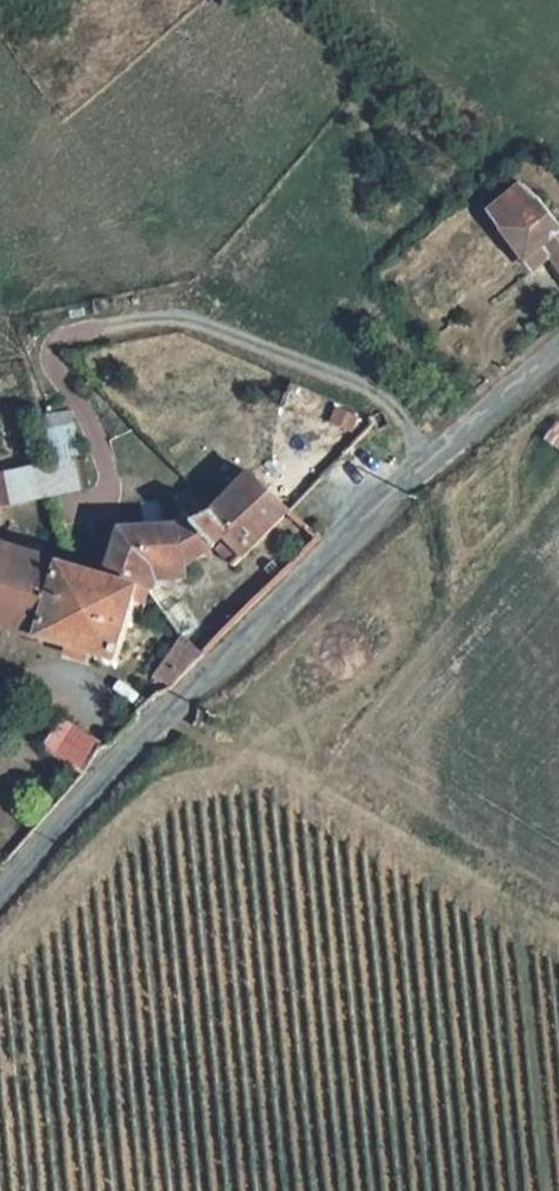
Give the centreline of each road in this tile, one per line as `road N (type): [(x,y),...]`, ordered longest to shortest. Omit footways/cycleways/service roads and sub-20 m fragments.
road 1 (unclassified): [(0,897),(164,716),(558,352)]

